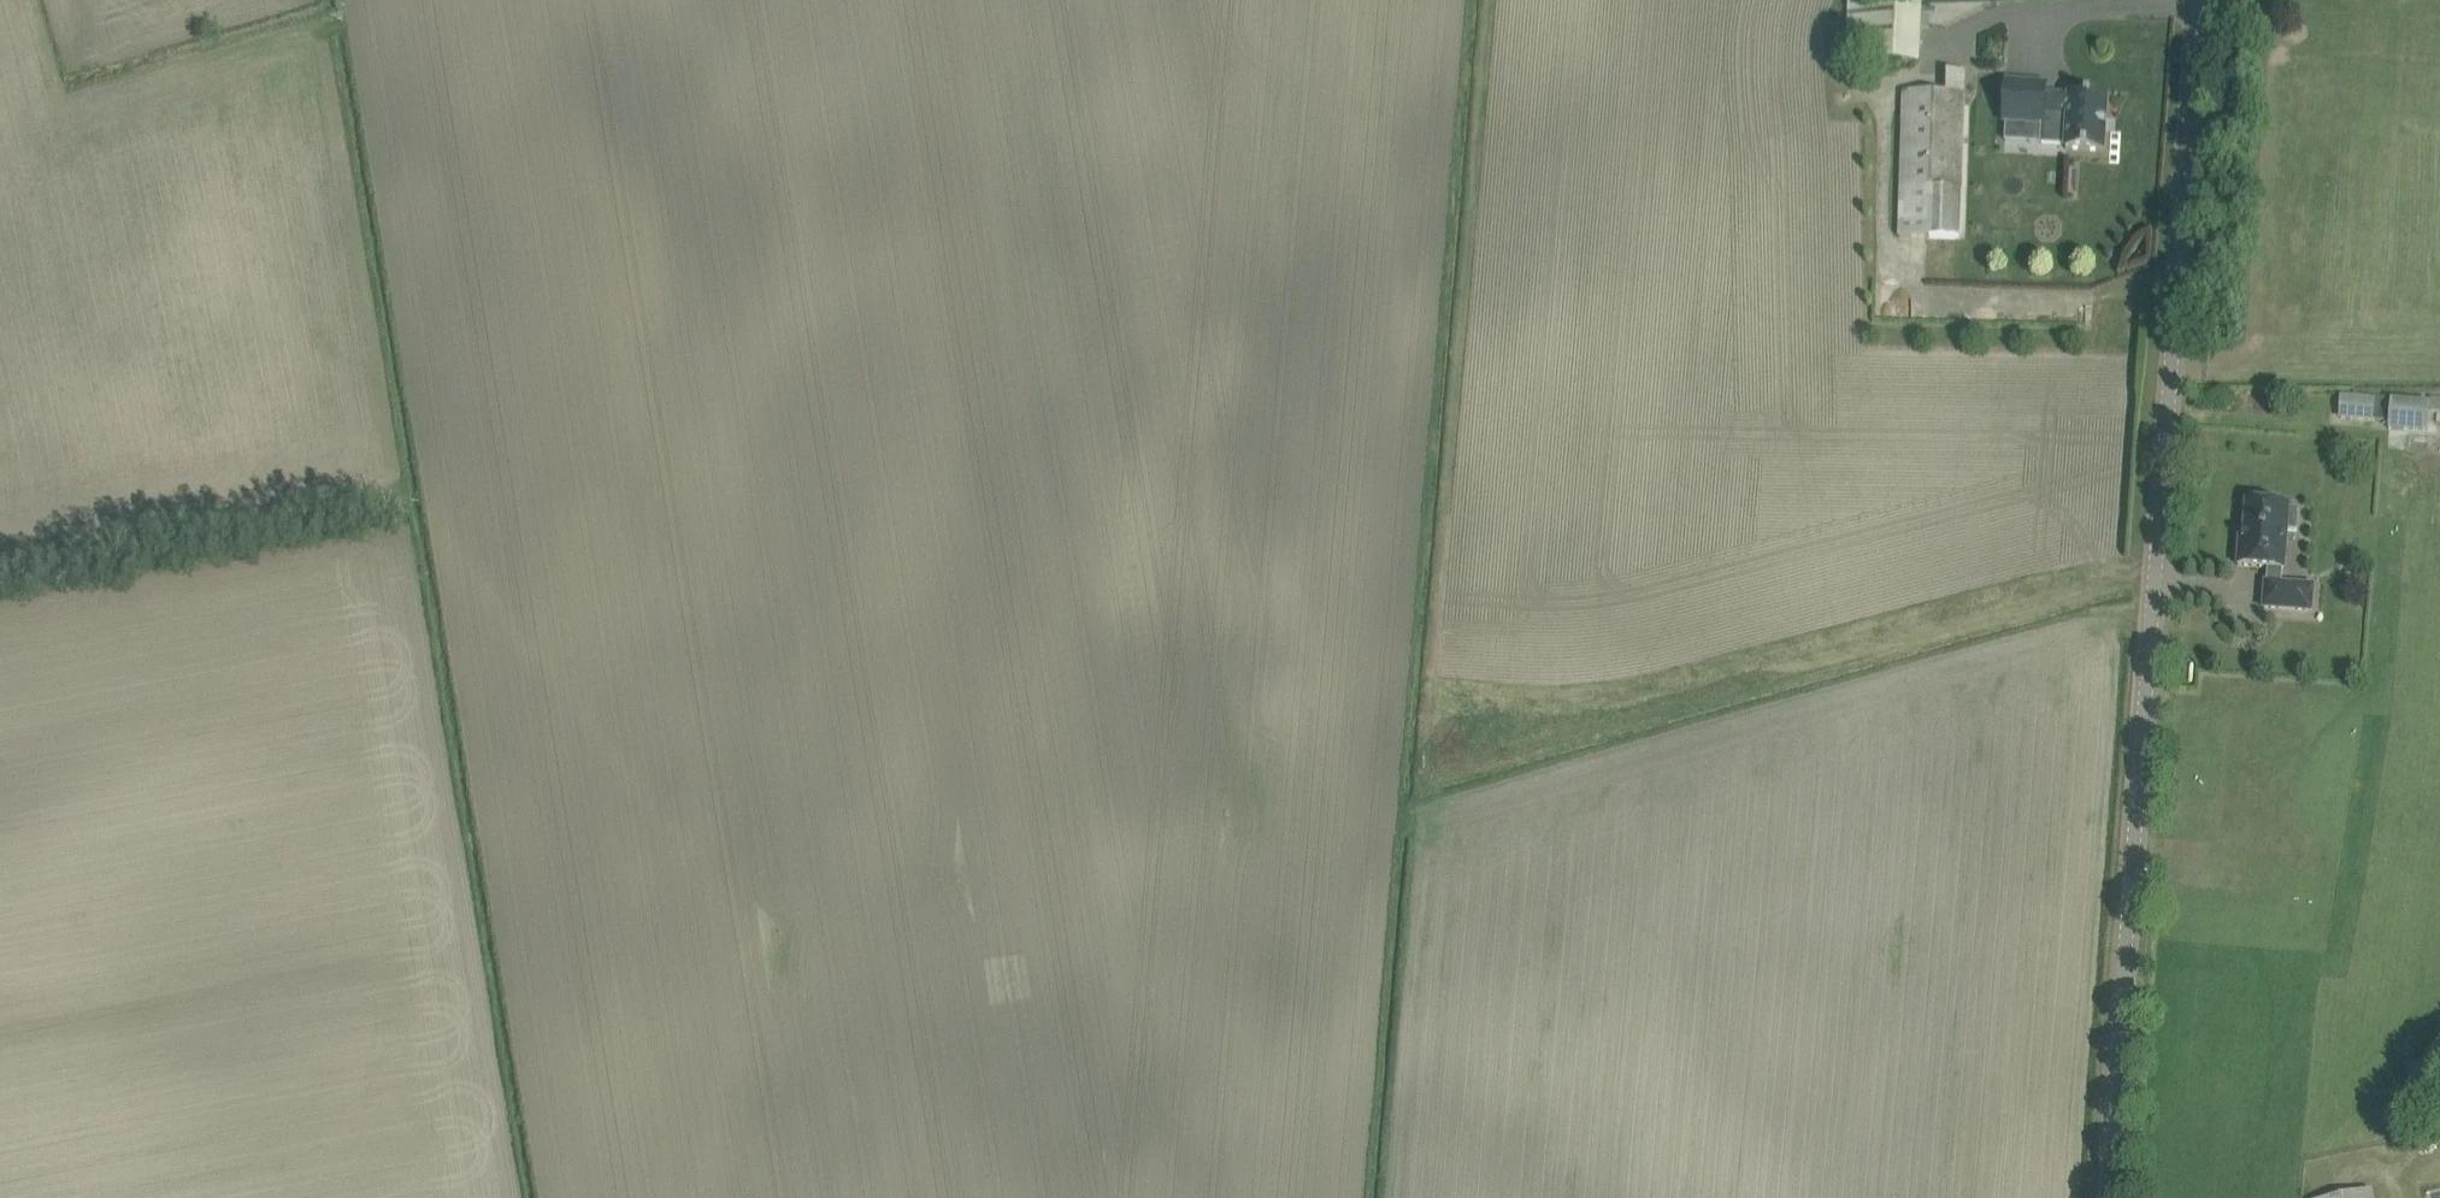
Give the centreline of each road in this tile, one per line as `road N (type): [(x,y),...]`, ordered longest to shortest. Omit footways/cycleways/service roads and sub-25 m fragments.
road 1 (unclassified): [(2108,1197),(2202,0)]

